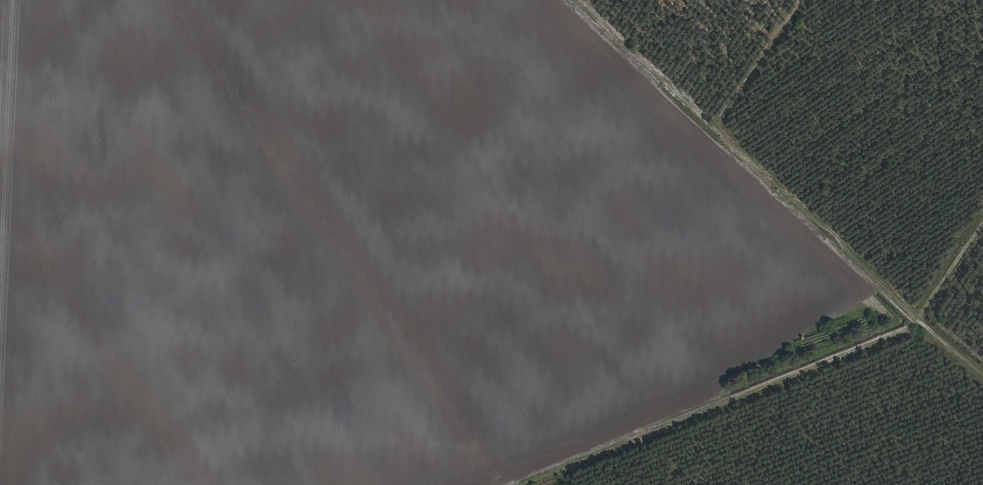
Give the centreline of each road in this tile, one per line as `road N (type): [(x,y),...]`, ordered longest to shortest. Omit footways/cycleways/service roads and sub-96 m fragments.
road 1 (track): [(982,372),(918,317),(506,484)]

